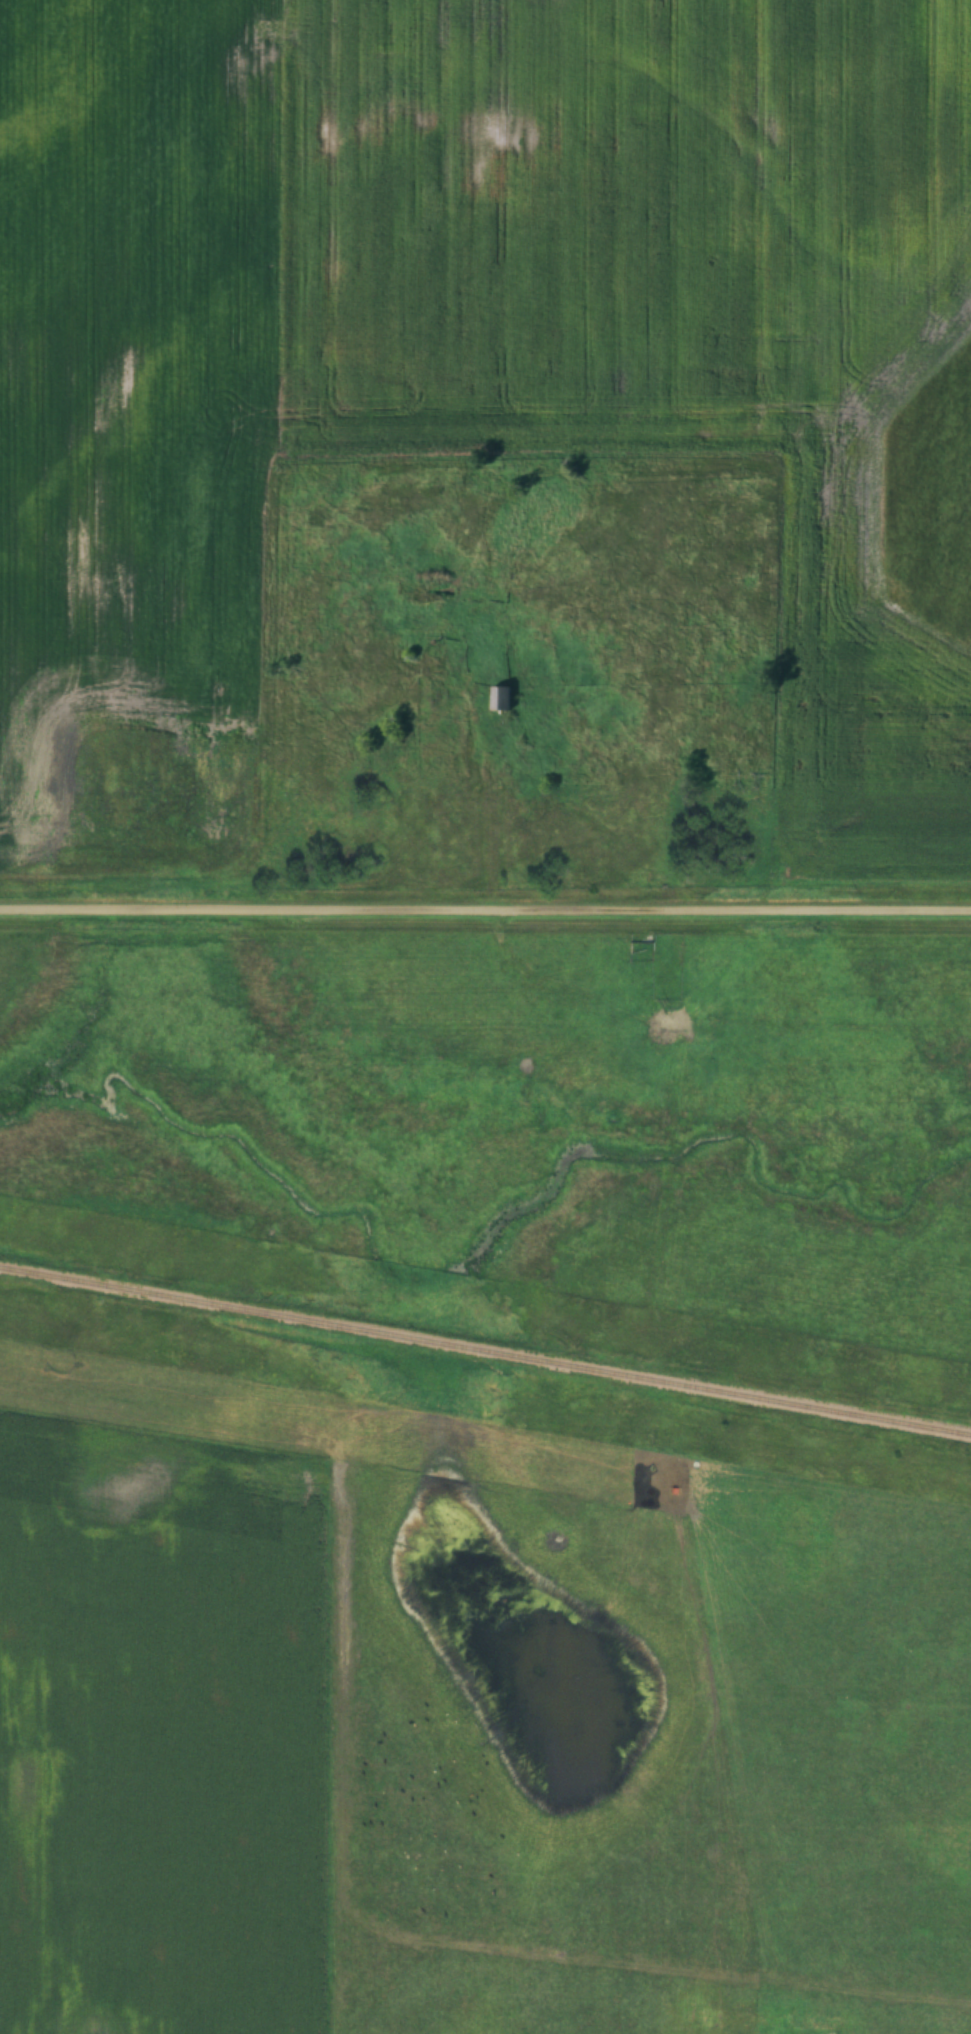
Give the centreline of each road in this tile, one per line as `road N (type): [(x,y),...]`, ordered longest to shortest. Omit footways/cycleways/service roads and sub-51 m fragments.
road 1 (residential): [(970,913),(0,913)]

